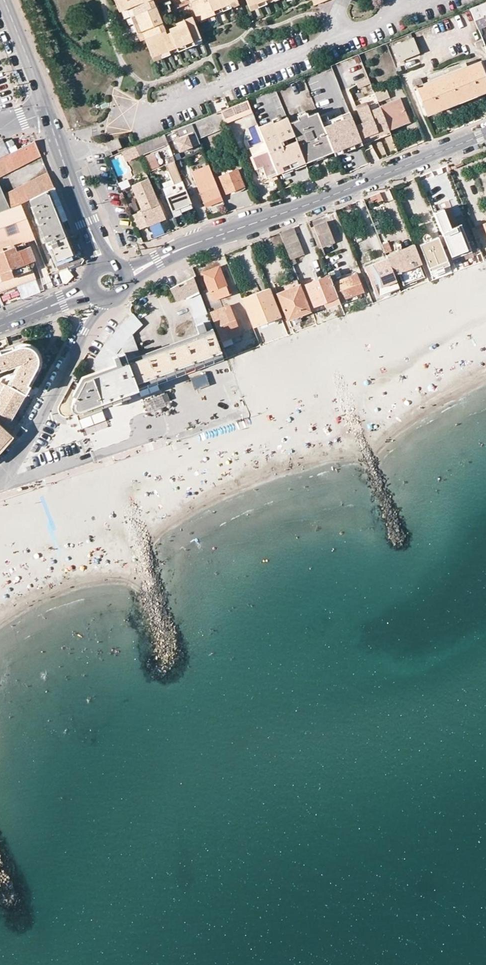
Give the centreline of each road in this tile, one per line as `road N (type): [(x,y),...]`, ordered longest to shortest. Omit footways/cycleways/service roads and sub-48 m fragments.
road 1 (tertiary): [(146,265),(485,135)]
road 2 (residential): [(109,131),(331,41)]
road 3 (residential): [(0,471),(103,302)]
road 4 (tertiary): [(47,112),(92,239)]
road 5 (tertiary): [(3,0),(47,112)]

